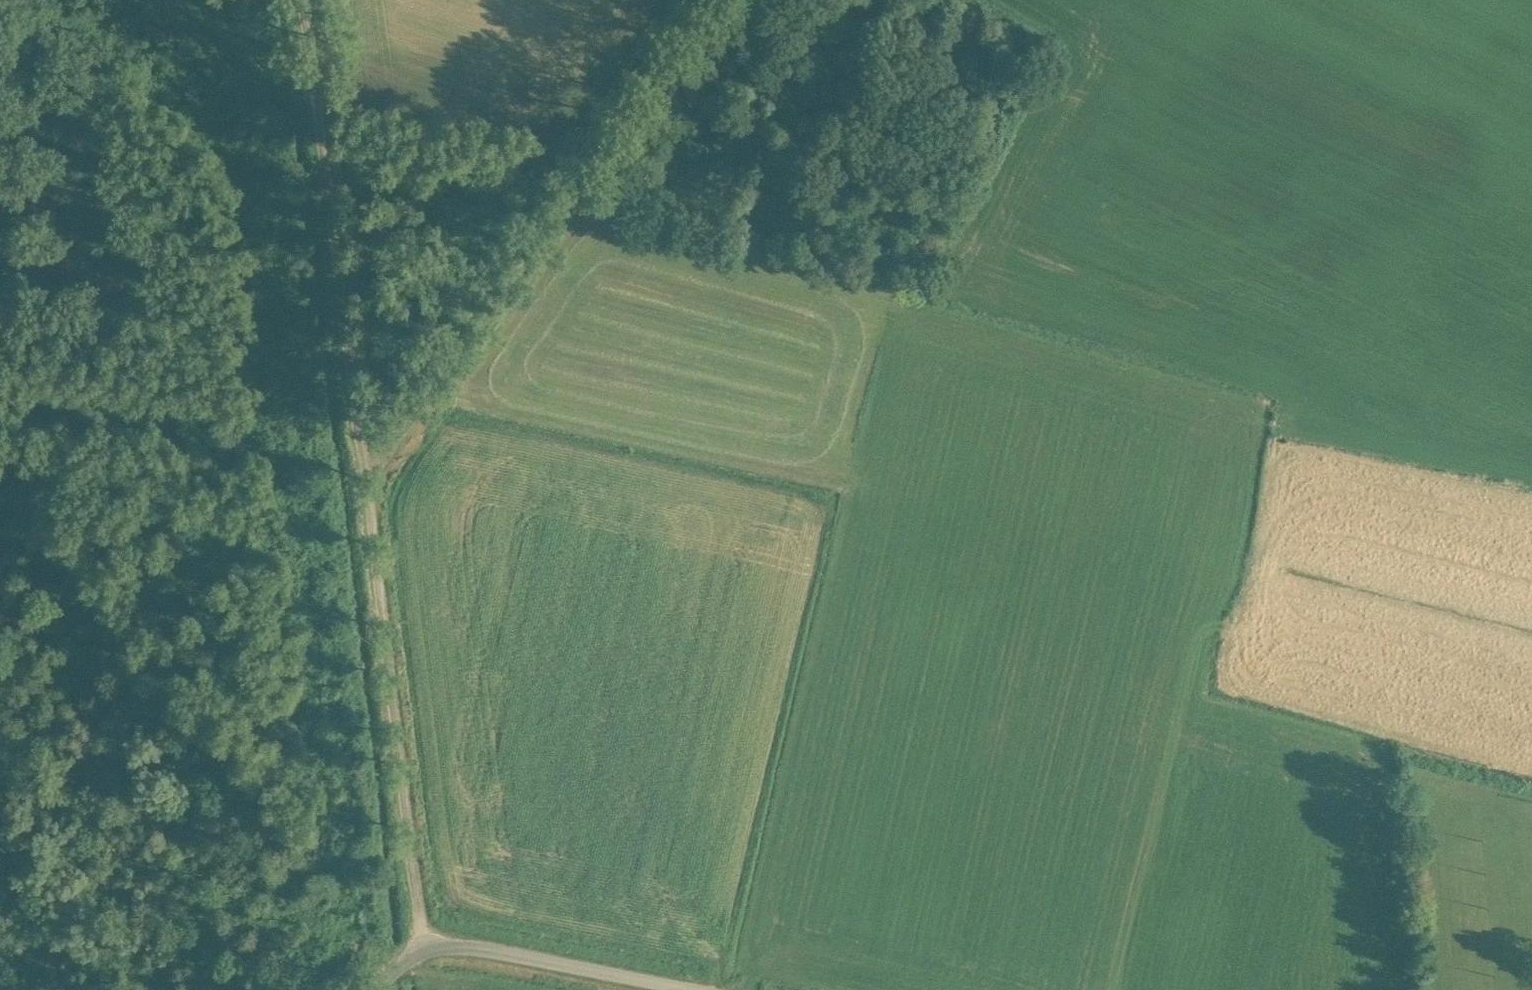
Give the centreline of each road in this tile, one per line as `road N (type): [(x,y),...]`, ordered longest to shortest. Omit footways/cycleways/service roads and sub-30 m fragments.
road 1 (track): [(374,477),(699,0)]
road 2 (track): [(420,959),(374,477)]
road 3 (track): [(374,477),(308,0)]
road 4 (unclassified): [(386,989),(420,959),(463,949),(670,989)]

